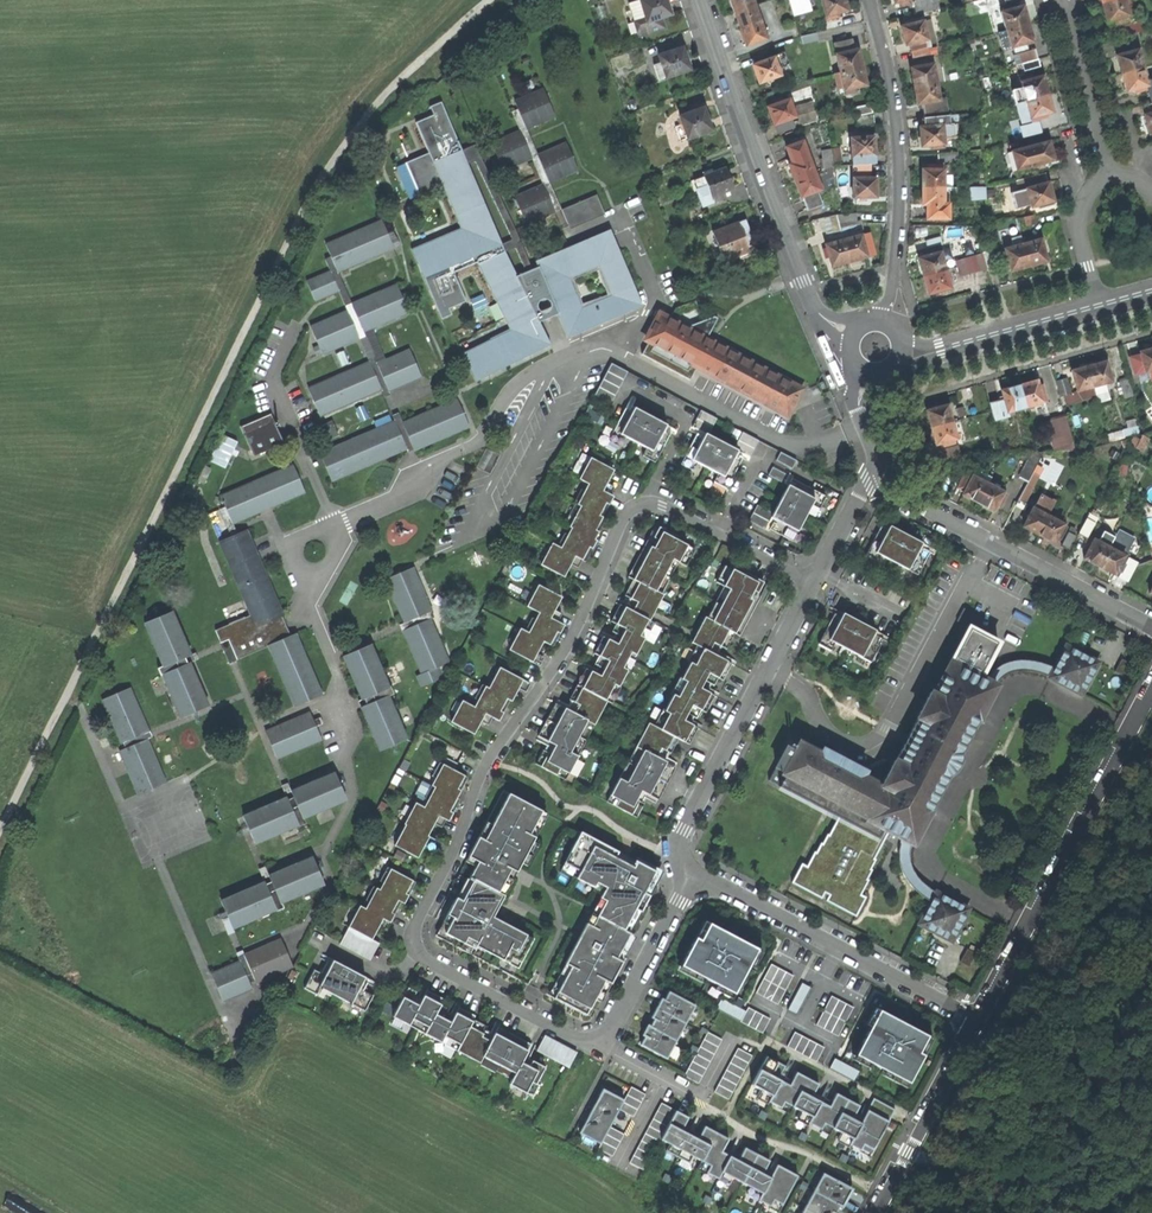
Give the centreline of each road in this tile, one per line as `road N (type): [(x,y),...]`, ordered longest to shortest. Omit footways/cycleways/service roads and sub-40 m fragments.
road 1 (residential): [(695,877),(612,1028),(594,1042),(571,1039),(415,952),(415,928),(479,781),(553,672),(631,510),(662,507),(814,585)]
road 2 (track): [(0,832),(348,138),(388,87),(489,0)]
road 3 (unclassified): [(1151,680),(973,1022)]
road 4 (residential): [(699,0),(803,285),(824,323),(849,348)]
road 5 (residential): [(814,585),(678,846),(695,877)]
road 6 (residential): [(868,0),(894,109),(898,171),(896,274),(877,320)]
road 7 (residential): [(879,473),(893,494),(1151,628)]
road 8 (residential): [(973,1022),(695,877)]
road 9 (track): [(1151,1062),(1058,1105),(1015,1153),(985,1212)]
road 10 (unclassified): [(973,1022),(873,1212)]
road 11 (residential): [(1111,178),(1063,6)]
road 12 (residential): [(943,349),(1100,306)]
road 13 (residential): [(1111,178),(1080,211),(1100,306)]
road 14 (residential): [(879,473),(814,585)]

